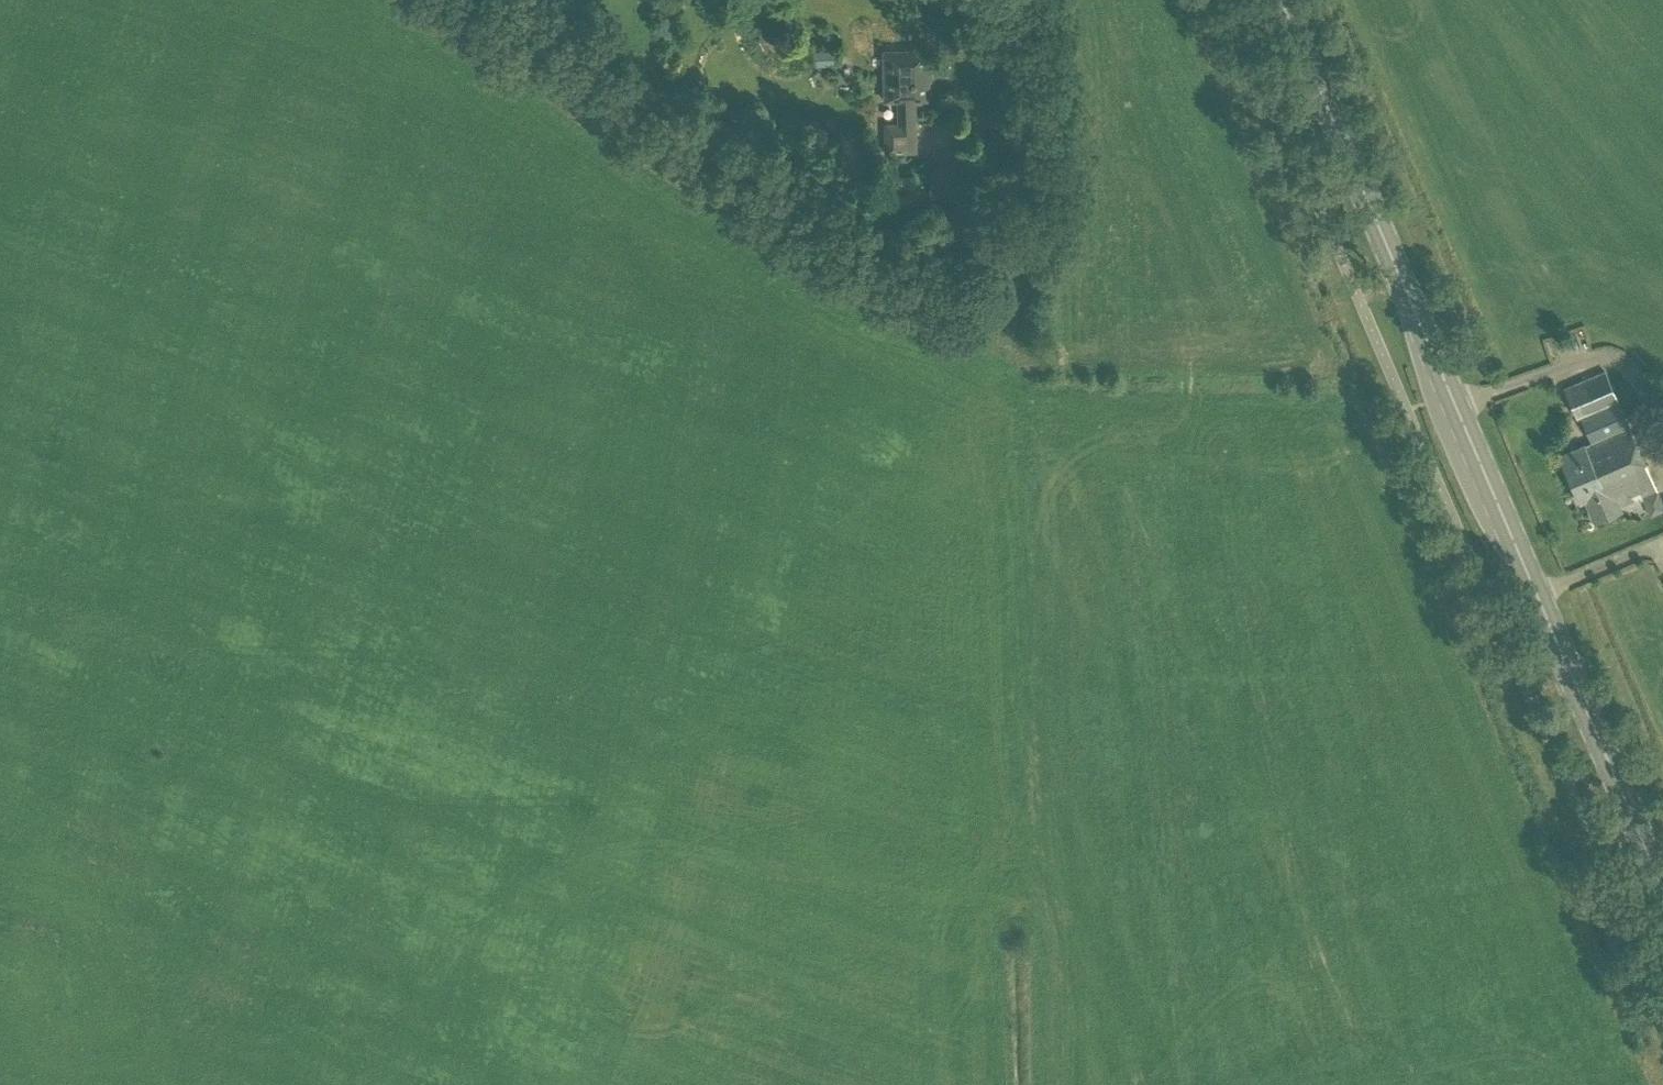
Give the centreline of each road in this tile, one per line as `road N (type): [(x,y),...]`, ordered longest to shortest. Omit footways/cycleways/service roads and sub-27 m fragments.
road 1 (primary): [(1662,891),(1280,0)]
road 2 (unclassified): [(1013,210),(1013,0)]

